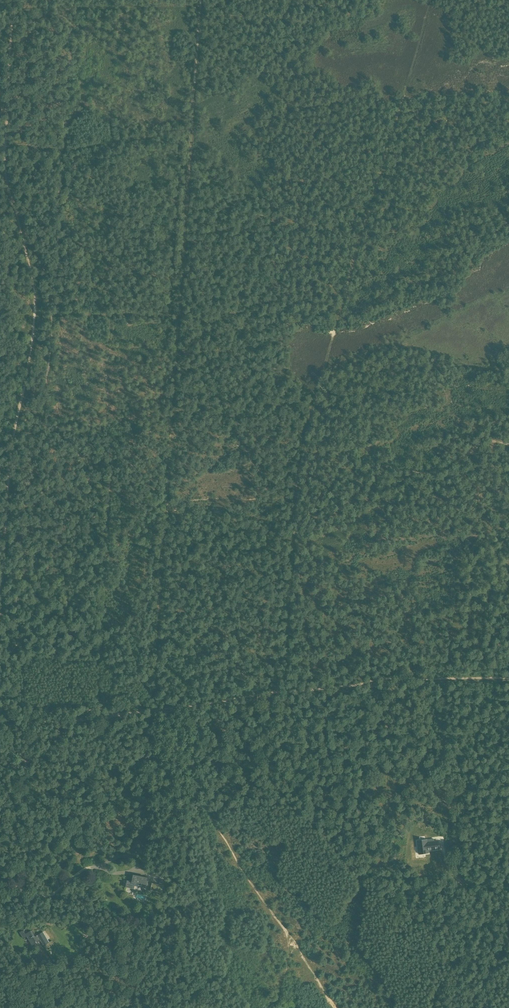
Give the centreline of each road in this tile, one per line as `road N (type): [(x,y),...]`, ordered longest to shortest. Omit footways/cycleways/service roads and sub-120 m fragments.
road 1 (track): [(152,714),(200,0)]
road 2 (track): [(17,0),(3,145),(35,315),(13,432),(0,581)]
road 3 (track): [(3,723),(95,719),(397,679),(508,677)]
road 4 (track): [(508,444),(487,442),(434,473),(370,463),(274,421),(226,415),(183,410),(111,437),(46,432)]
road 5 (track): [(46,432),(74,0)]
road 6 (track): [(39,527),(35,607),(3,723)]

